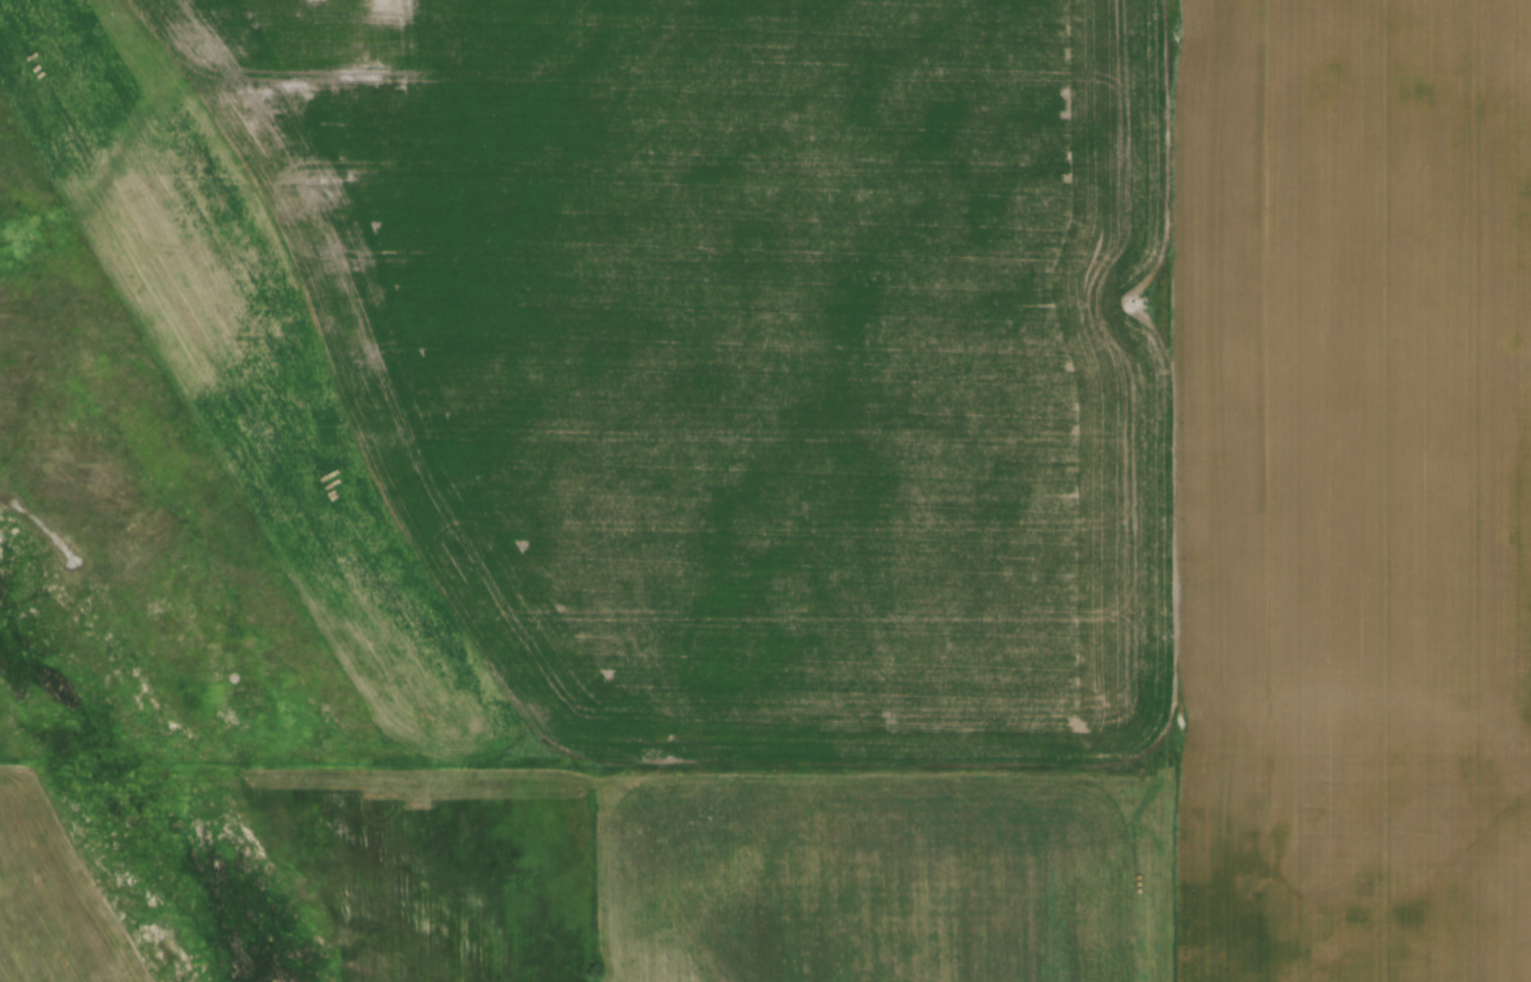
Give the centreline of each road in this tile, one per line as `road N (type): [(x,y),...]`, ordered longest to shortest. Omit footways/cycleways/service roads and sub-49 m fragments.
road 1 (track): [(1161,0),(1166,981)]

